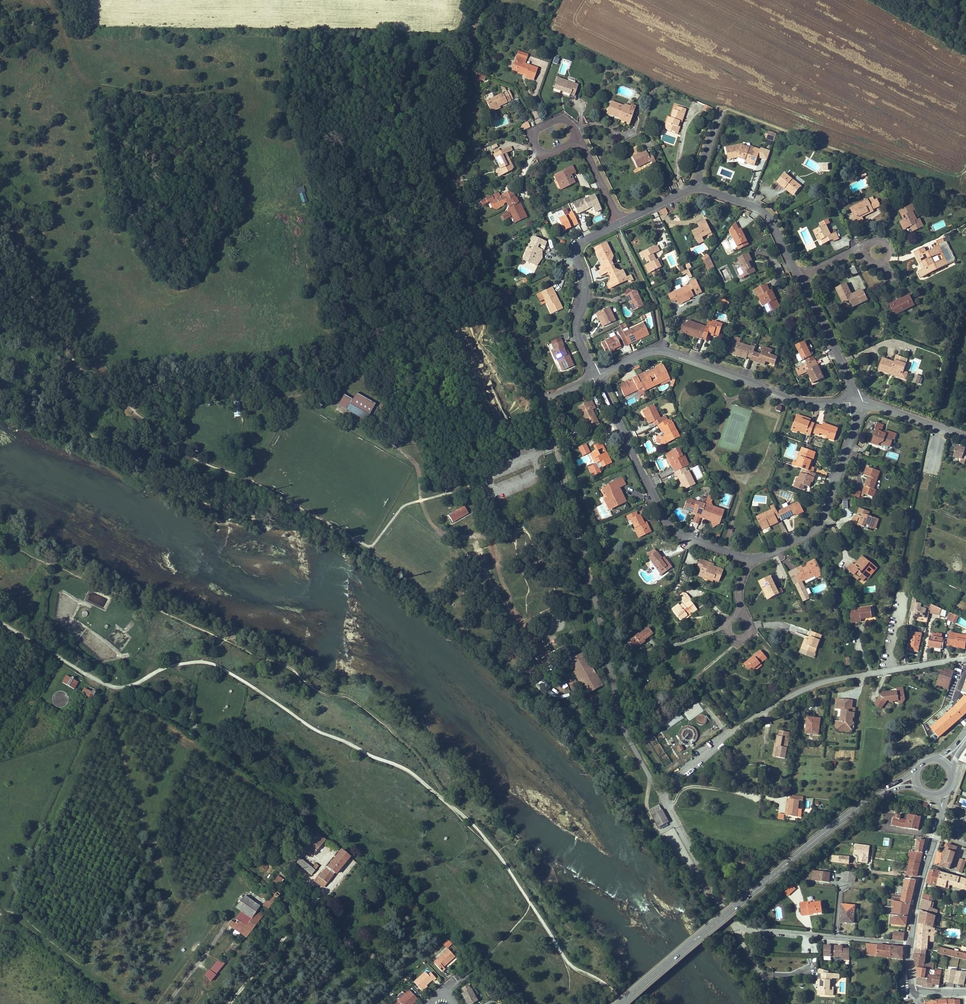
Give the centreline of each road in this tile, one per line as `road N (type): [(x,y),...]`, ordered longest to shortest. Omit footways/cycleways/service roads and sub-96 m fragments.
road 1 (unclassified): [(540,399),(444,171),(473,0)]
road 2 (unclassified): [(661,795),(623,725),(540,399)]
road 3 (track): [(271,493),(193,457),(78,360),(42,304),(0,281)]
road 4 (residential): [(661,795),(724,737),(806,687),(965,659)]
road 5 (secondary): [(622,1003),(884,792)]
road 6 (residential): [(859,404),(808,402),(662,351),(597,376)]
road 7 (track): [(0,765),(77,743),(0,916)]
road 8 (residential): [(597,376),(664,520),(699,543),(745,558)]
road 9 (track): [(46,0),(85,81),(173,93),(223,89)]
road 10 (residential): [(745,558),(816,530),(859,404)]
road 11 (residential): [(617,223),(579,244),(586,287),(577,336),(597,376)]
road 12 (residential): [(910,944),(737,928)]
road 13 (residential): [(661,795),(737,928)]
road 14 (residential): [(799,276),(766,209),(696,184)]
road 15 (residential): [(859,404),(799,276)]
road 16 (tertiary): [(910,944),(942,817)]

